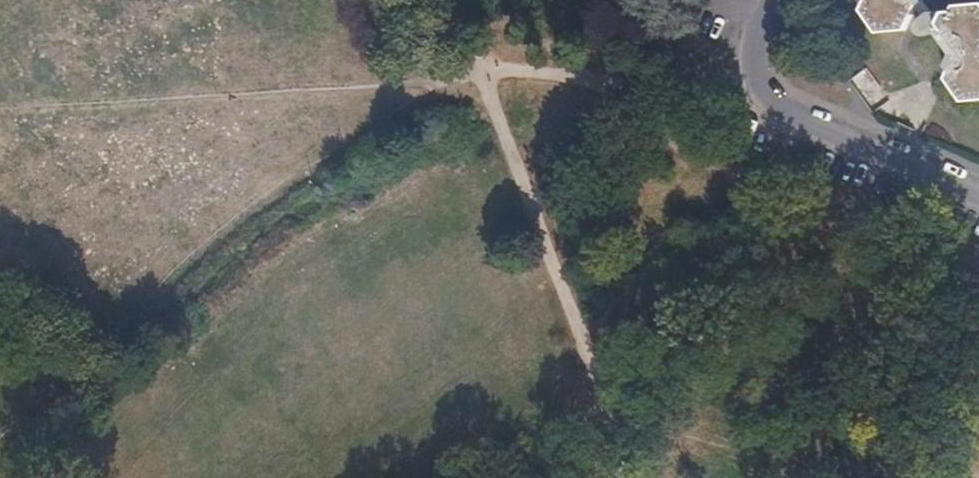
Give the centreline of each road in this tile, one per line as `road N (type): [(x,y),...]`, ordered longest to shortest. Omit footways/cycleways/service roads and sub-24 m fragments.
road 1 (residential): [(770,0),(733,70),(978,188)]

